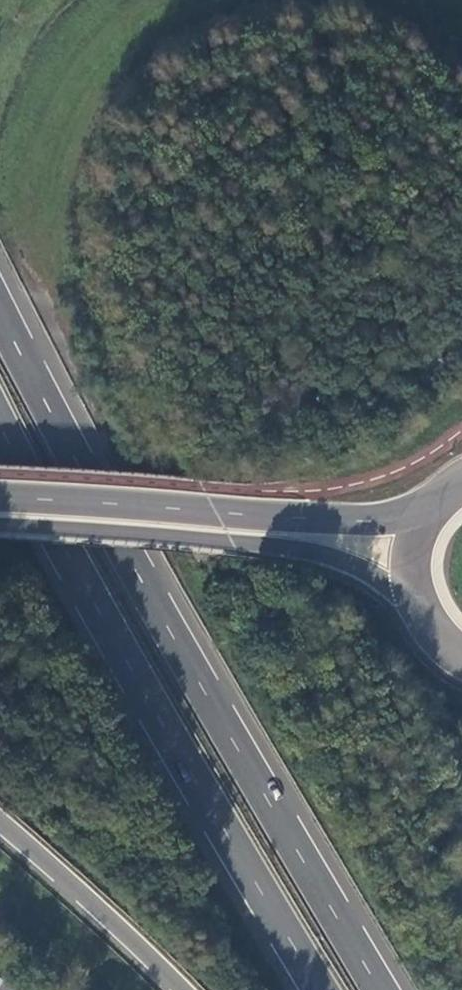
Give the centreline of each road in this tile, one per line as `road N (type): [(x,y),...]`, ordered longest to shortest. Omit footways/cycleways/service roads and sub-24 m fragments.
road 1 (trunk): [(381,989),(132,573),(0,318)]
road 2 (trunk): [(0,431),(67,562),(321,989)]
road 3 (secondary): [(0,520),(309,550),(364,571),(412,606)]
road 4 (secondary): [(425,507),(351,521),(0,492)]
road 5 (trunk): [(0,825),(181,989)]

